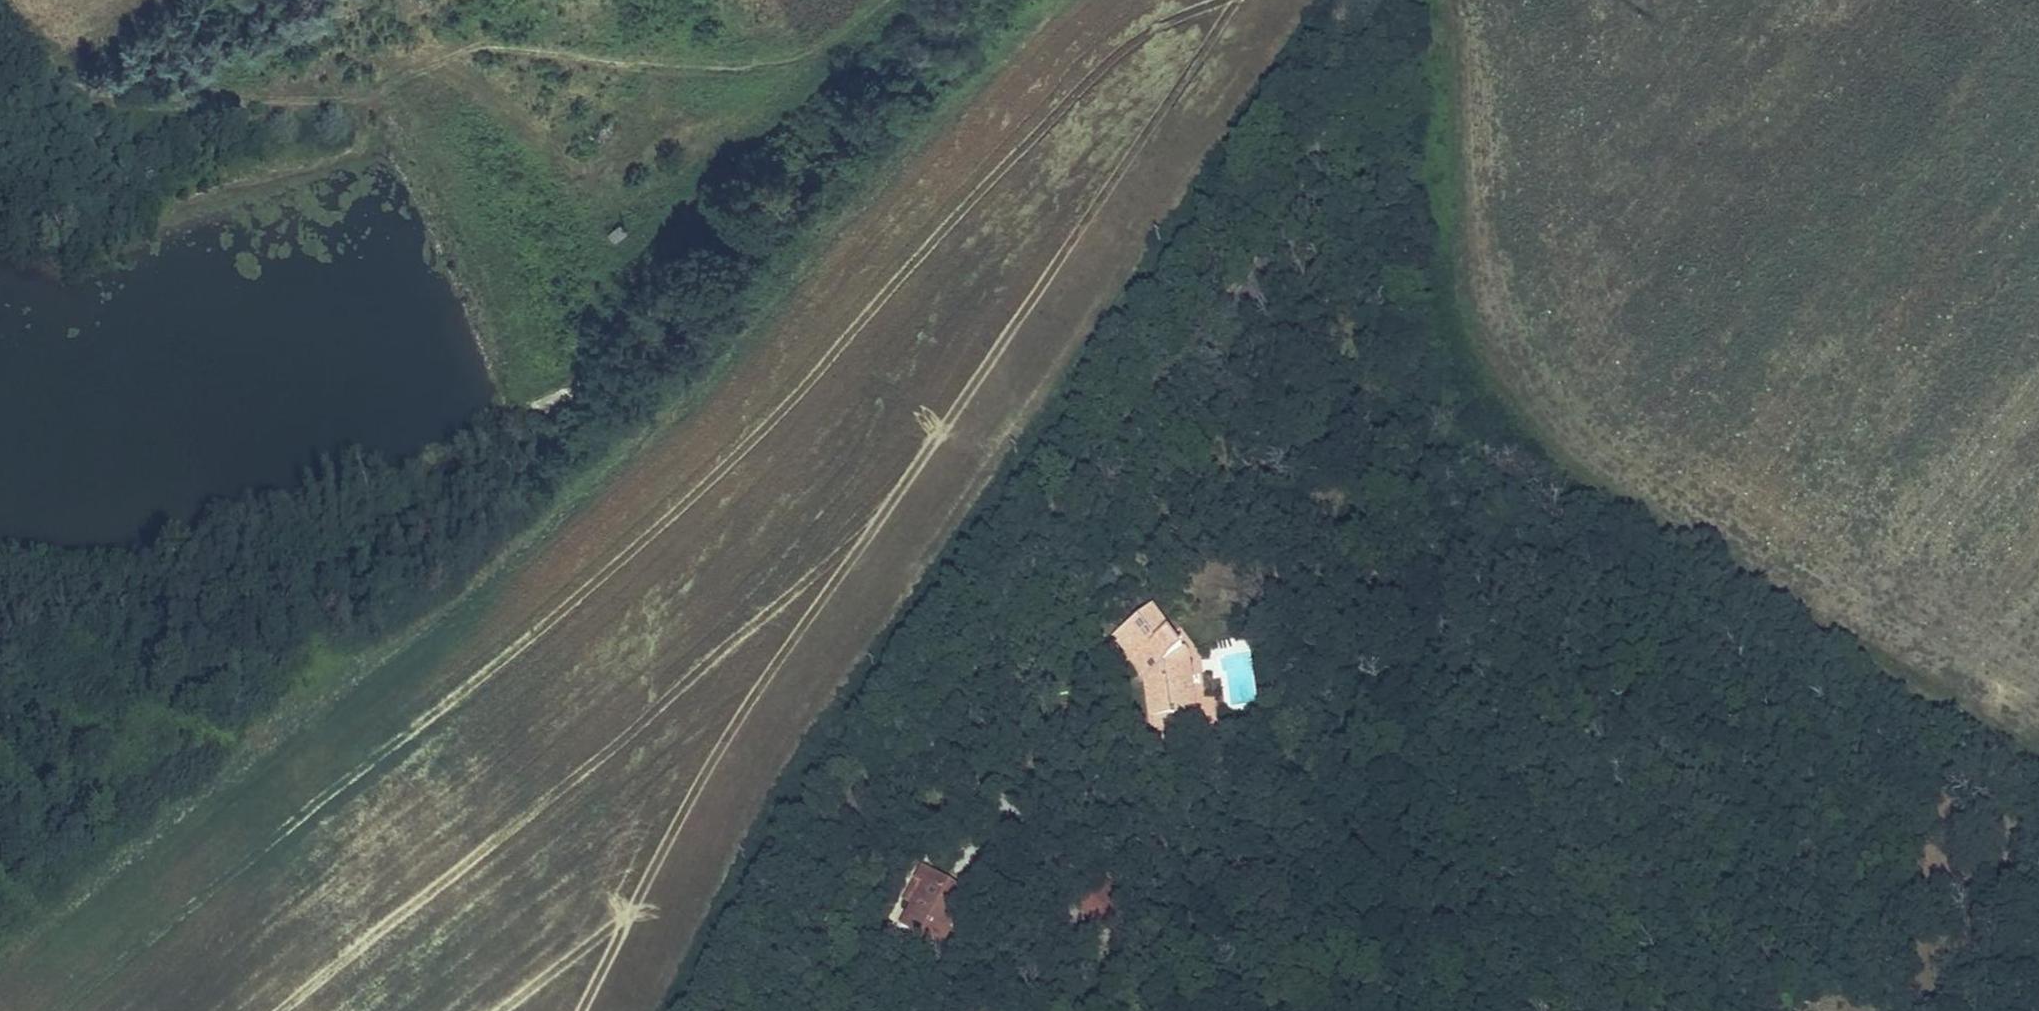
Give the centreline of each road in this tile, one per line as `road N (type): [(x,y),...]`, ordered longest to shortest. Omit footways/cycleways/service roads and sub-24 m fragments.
road 1 (unclassified): [(722,1010),(1039,559),(1266,273),(1320,165),(1384,0)]
road 2 (track): [(888,0),(807,65),(563,57),(468,42),(195,96),(108,99),(58,74),(17,0)]

